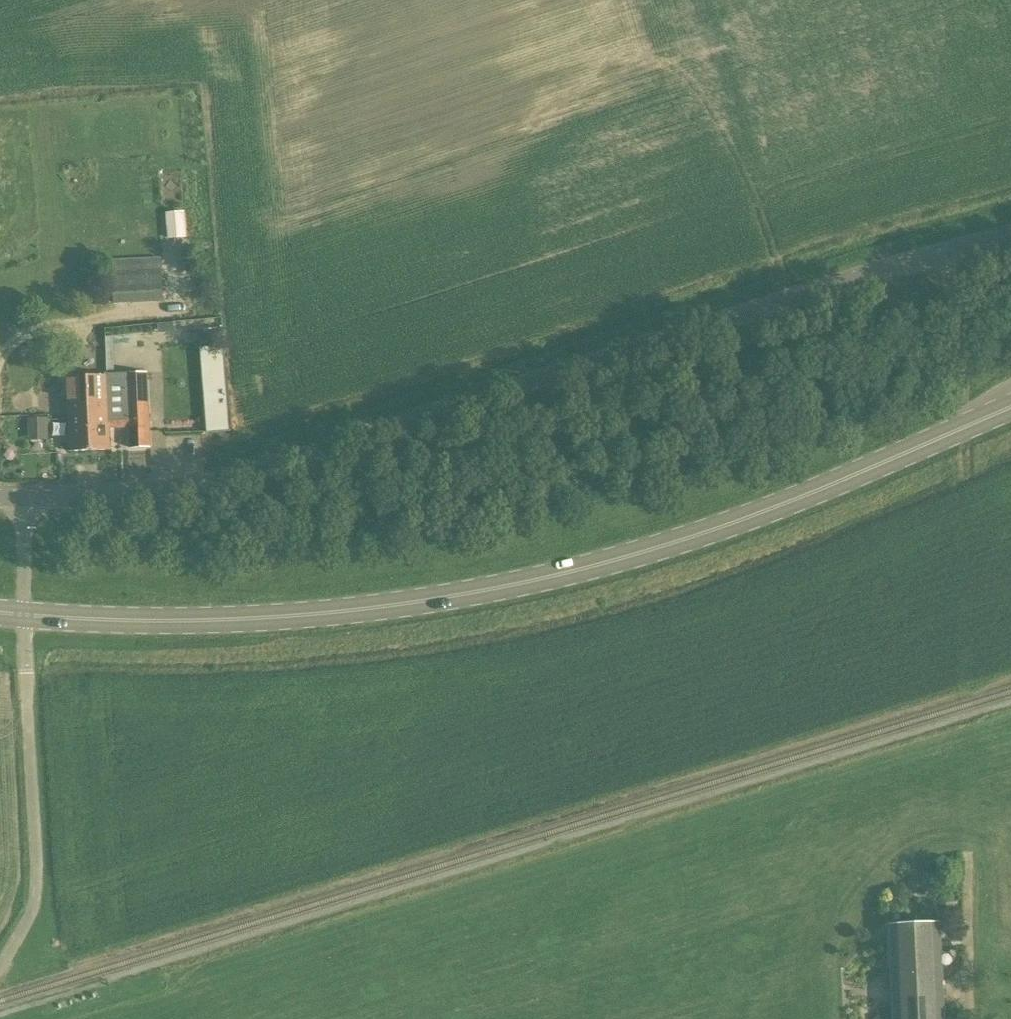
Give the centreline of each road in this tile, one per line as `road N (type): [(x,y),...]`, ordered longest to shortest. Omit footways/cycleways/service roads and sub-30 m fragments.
road 1 (unclassified): [(1010,237),(242,473),(26,501)]
road 2 (secondary): [(26,613),(202,621),(372,608),(552,575),(732,522),(1010,409)]
road 3 (unclassified): [(0,964),(28,912),(26,613)]
road 4 (unclassified): [(974,907),(972,742)]

